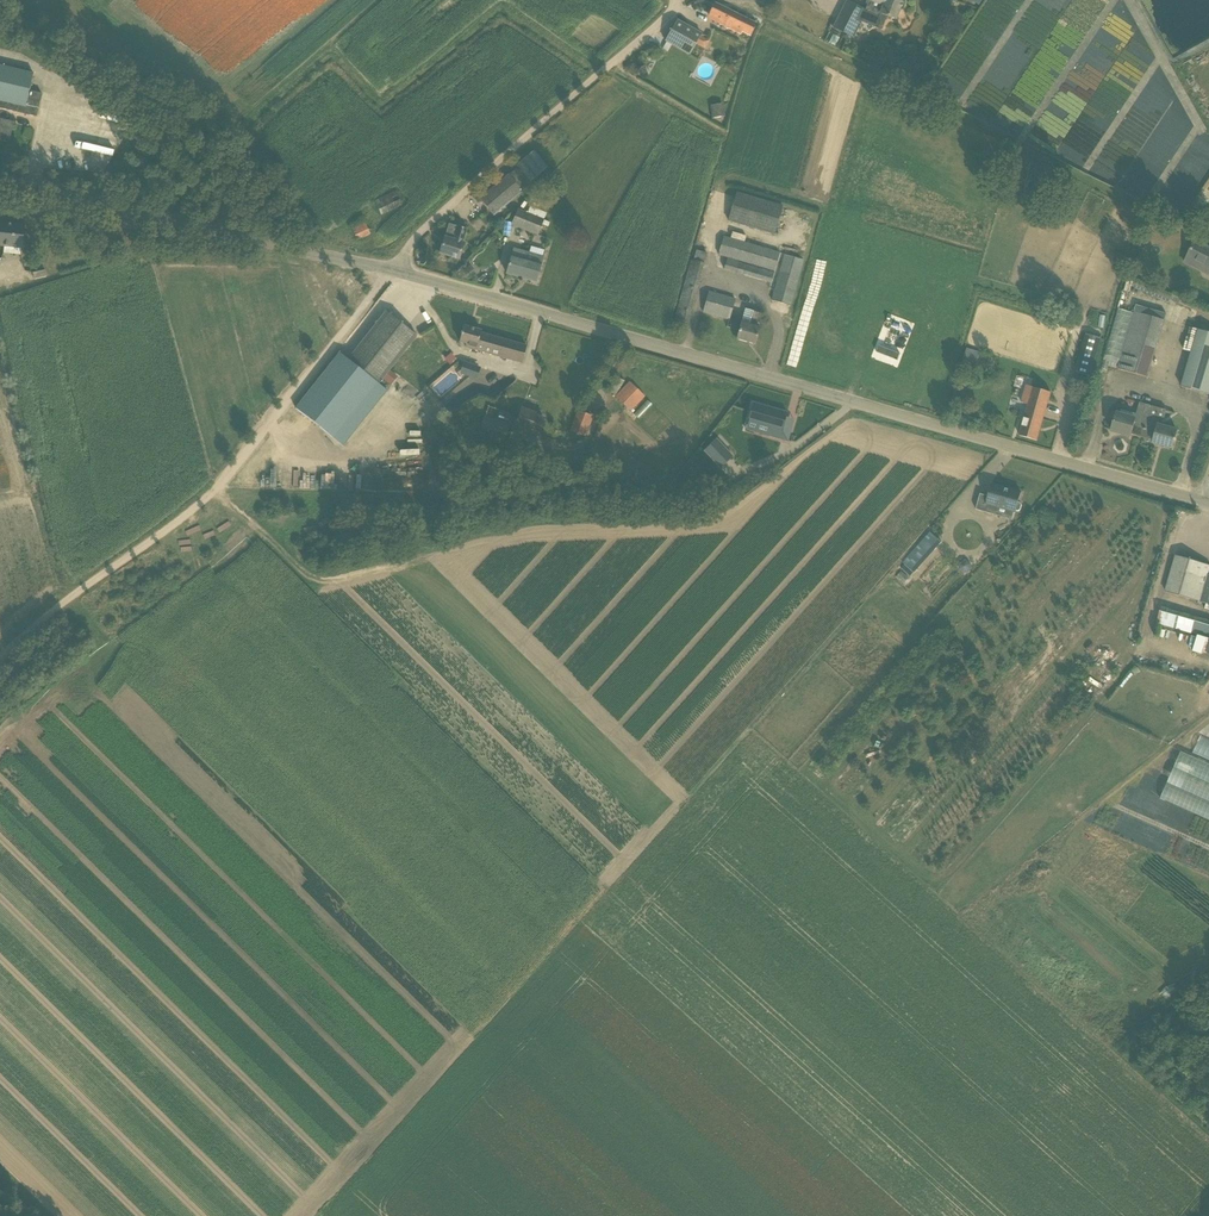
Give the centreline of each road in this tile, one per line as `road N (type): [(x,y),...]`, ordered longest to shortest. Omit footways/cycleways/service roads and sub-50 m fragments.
road 1 (unclassified): [(1201,501),(396,272),(0,183)]
road 2 (track): [(0,659),(205,502),(412,243),(685,0)]

